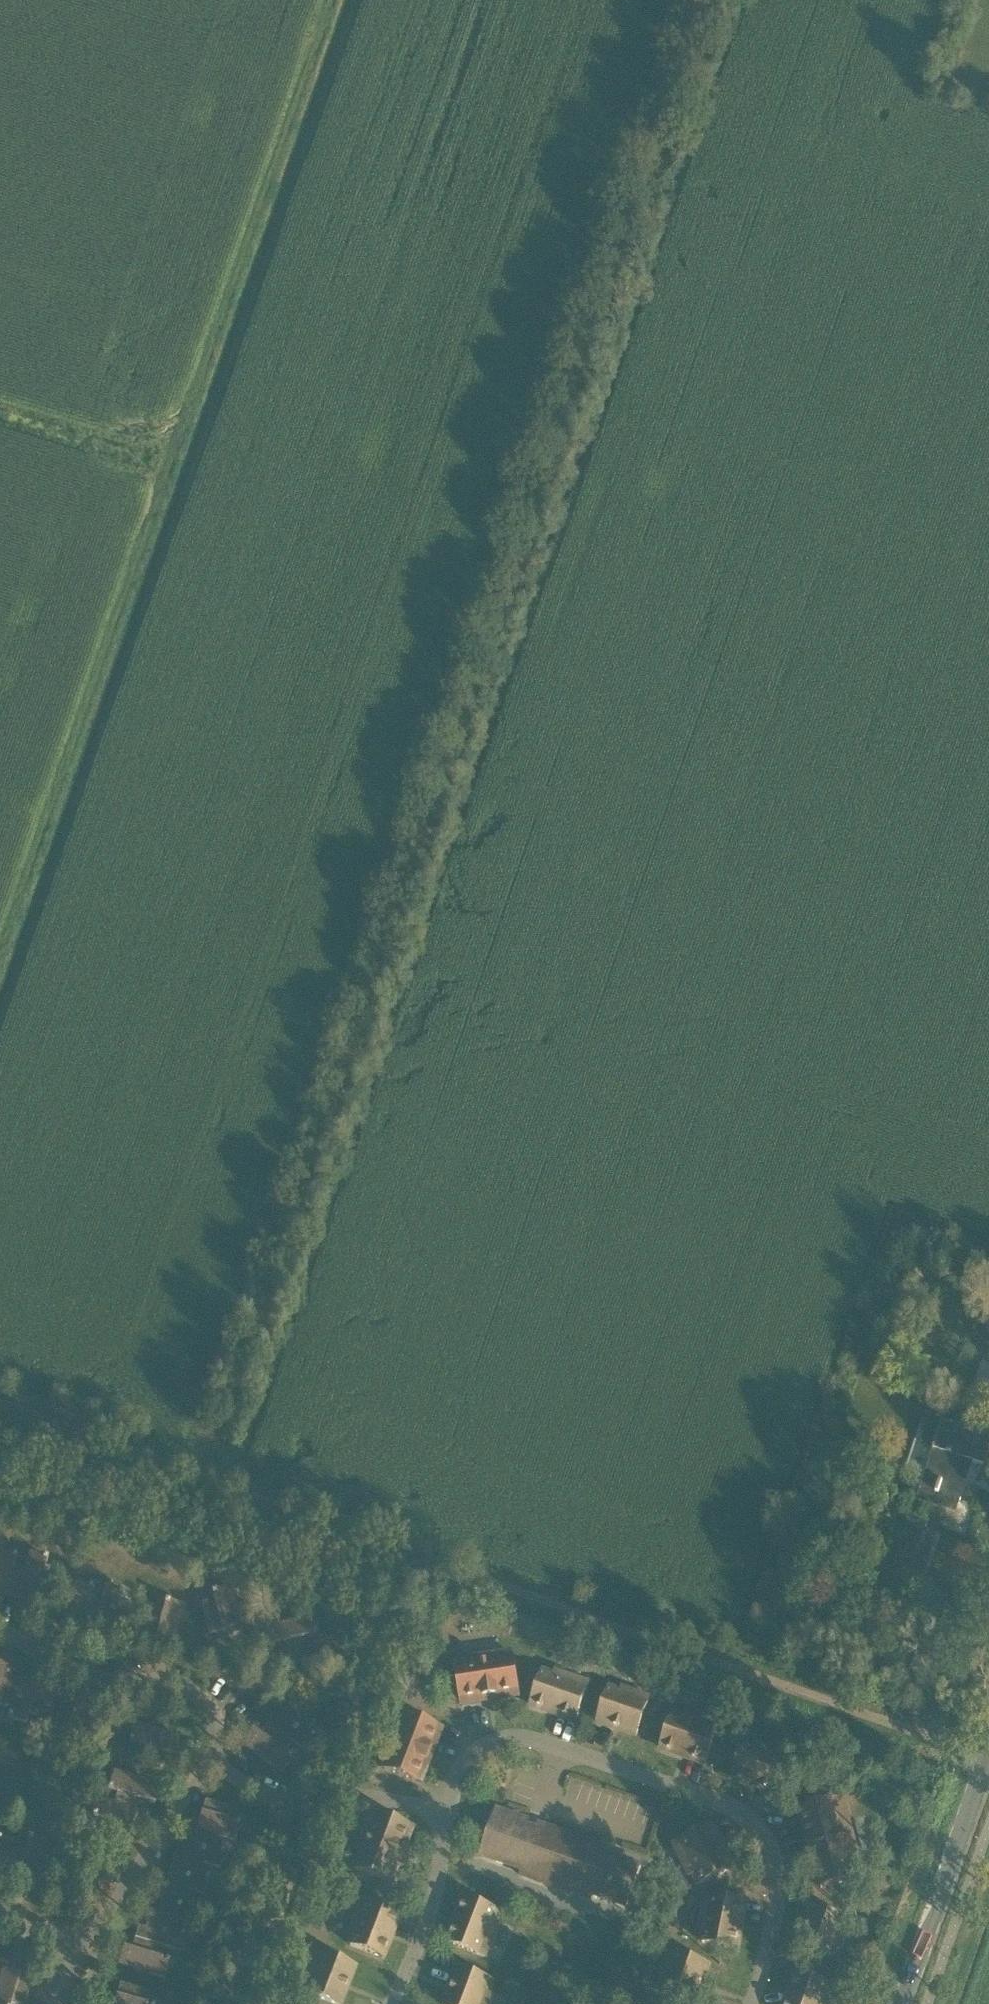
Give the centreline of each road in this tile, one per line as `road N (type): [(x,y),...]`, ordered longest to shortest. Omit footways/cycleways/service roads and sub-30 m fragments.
road 1 (track): [(986,1760),(0,1405)]
road 2 (track): [(0,964),(335,0)]
road 3 (tertiary): [(902,2003),(988,1752)]

